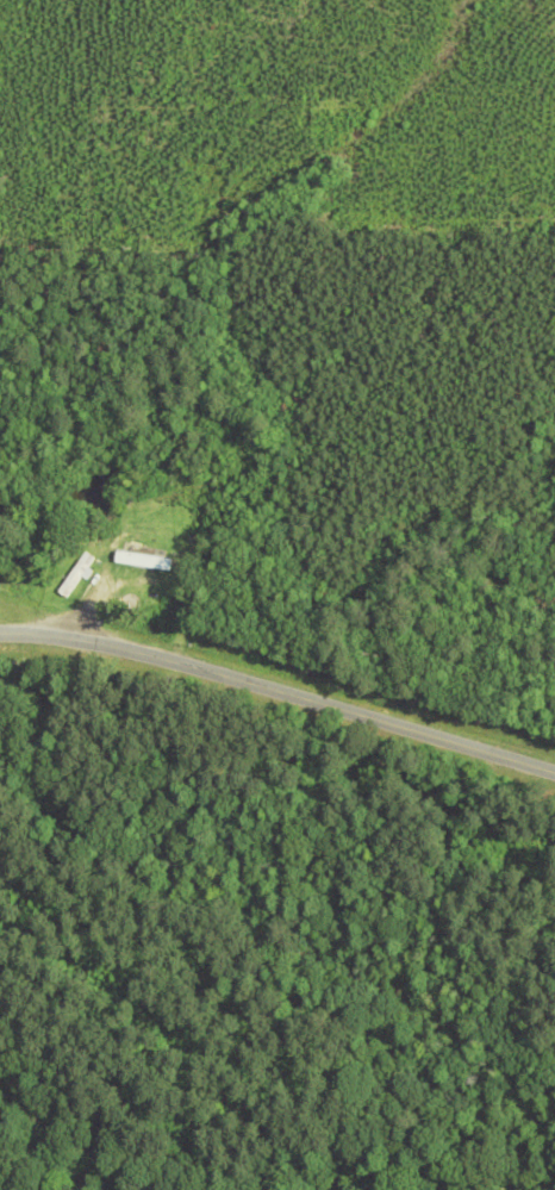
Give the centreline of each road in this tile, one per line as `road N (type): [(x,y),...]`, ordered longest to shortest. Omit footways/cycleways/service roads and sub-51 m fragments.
road 1 (tertiary): [(554,773),(118,648),(0,635)]

